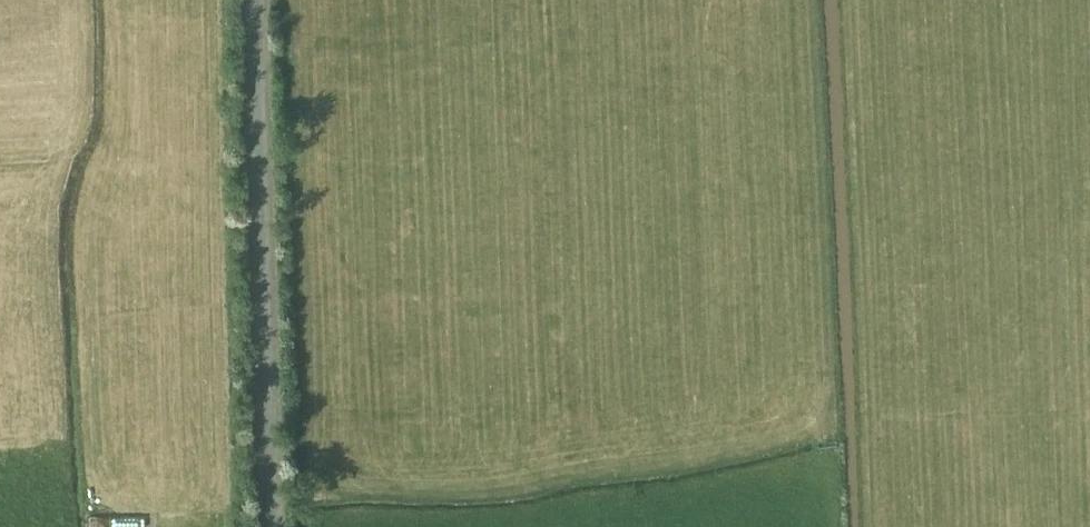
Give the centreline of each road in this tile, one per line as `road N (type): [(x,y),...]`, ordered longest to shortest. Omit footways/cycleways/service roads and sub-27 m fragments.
road 1 (unclassified): [(268,526),(254,0)]

